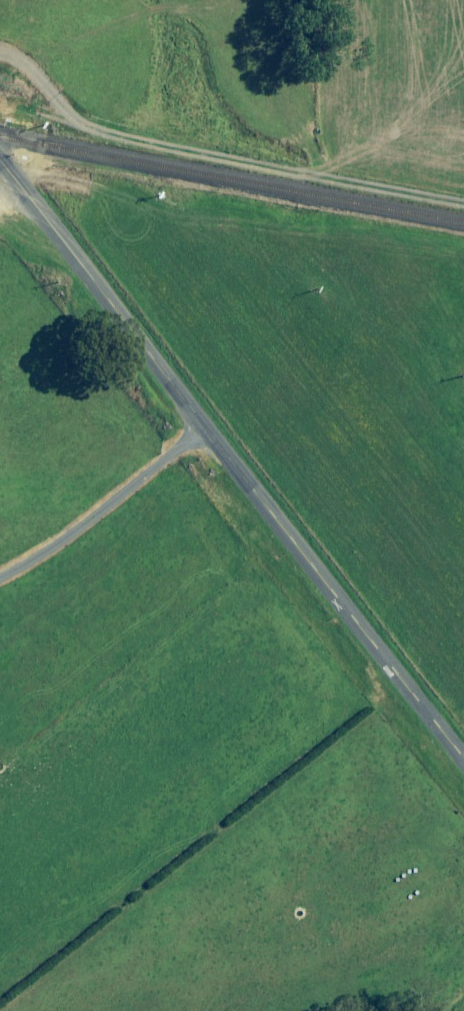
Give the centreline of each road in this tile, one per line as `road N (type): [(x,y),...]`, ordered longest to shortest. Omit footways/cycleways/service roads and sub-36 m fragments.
road 1 (unclassified): [(0,160),(463,757)]
road 2 (track): [(208,428),(110,513),(0,580)]

